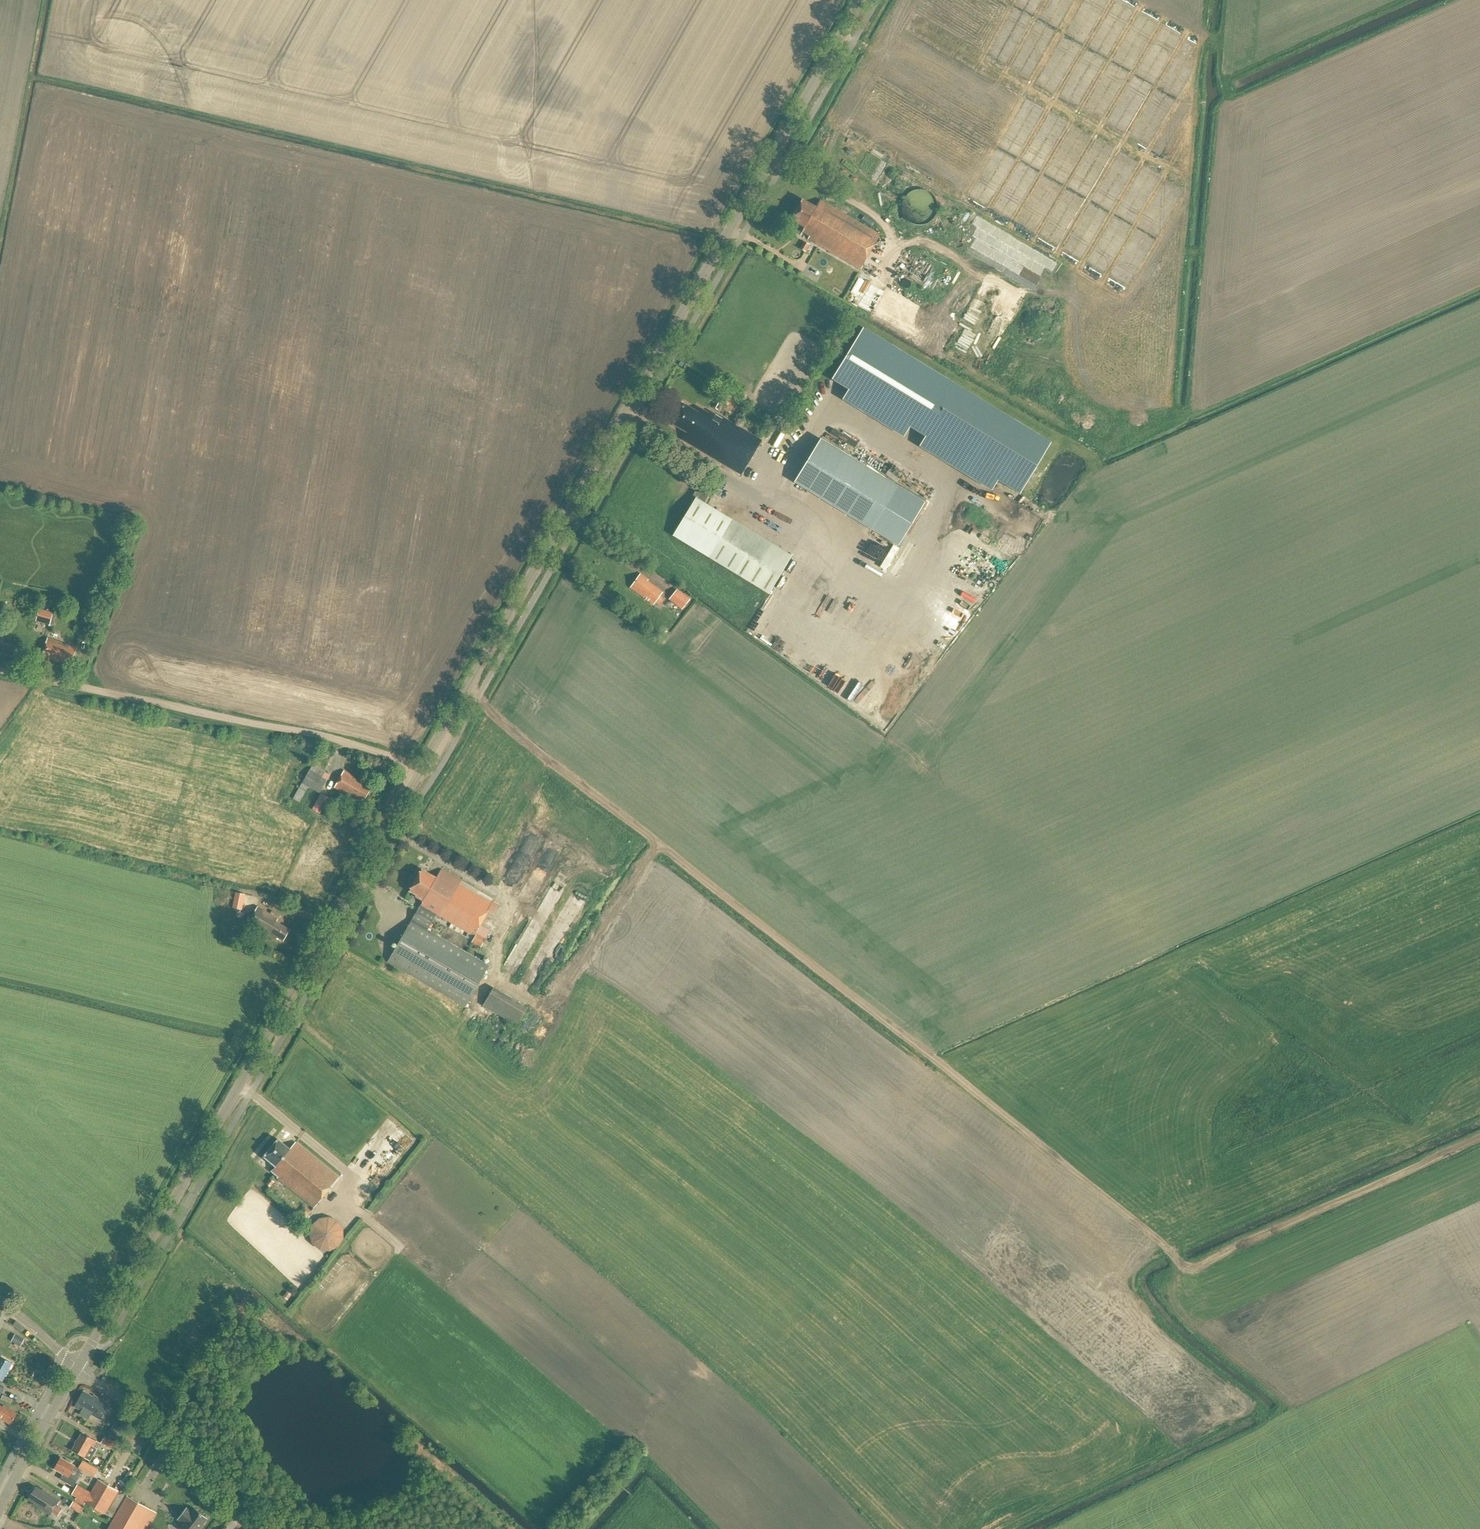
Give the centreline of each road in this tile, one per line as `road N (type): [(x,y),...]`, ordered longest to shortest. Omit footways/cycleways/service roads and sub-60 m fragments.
road 1 (tertiary): [(423,766),(862,0)]
road 2 (tertiary): [(79,1364),(423,766)]
road 3 (residential): [(423,766),(0,668)]
road 4 (unclassified): [(272,1528),(79,1364)]
road 5 (tertiary): [(0,1511),(79,1364)]

